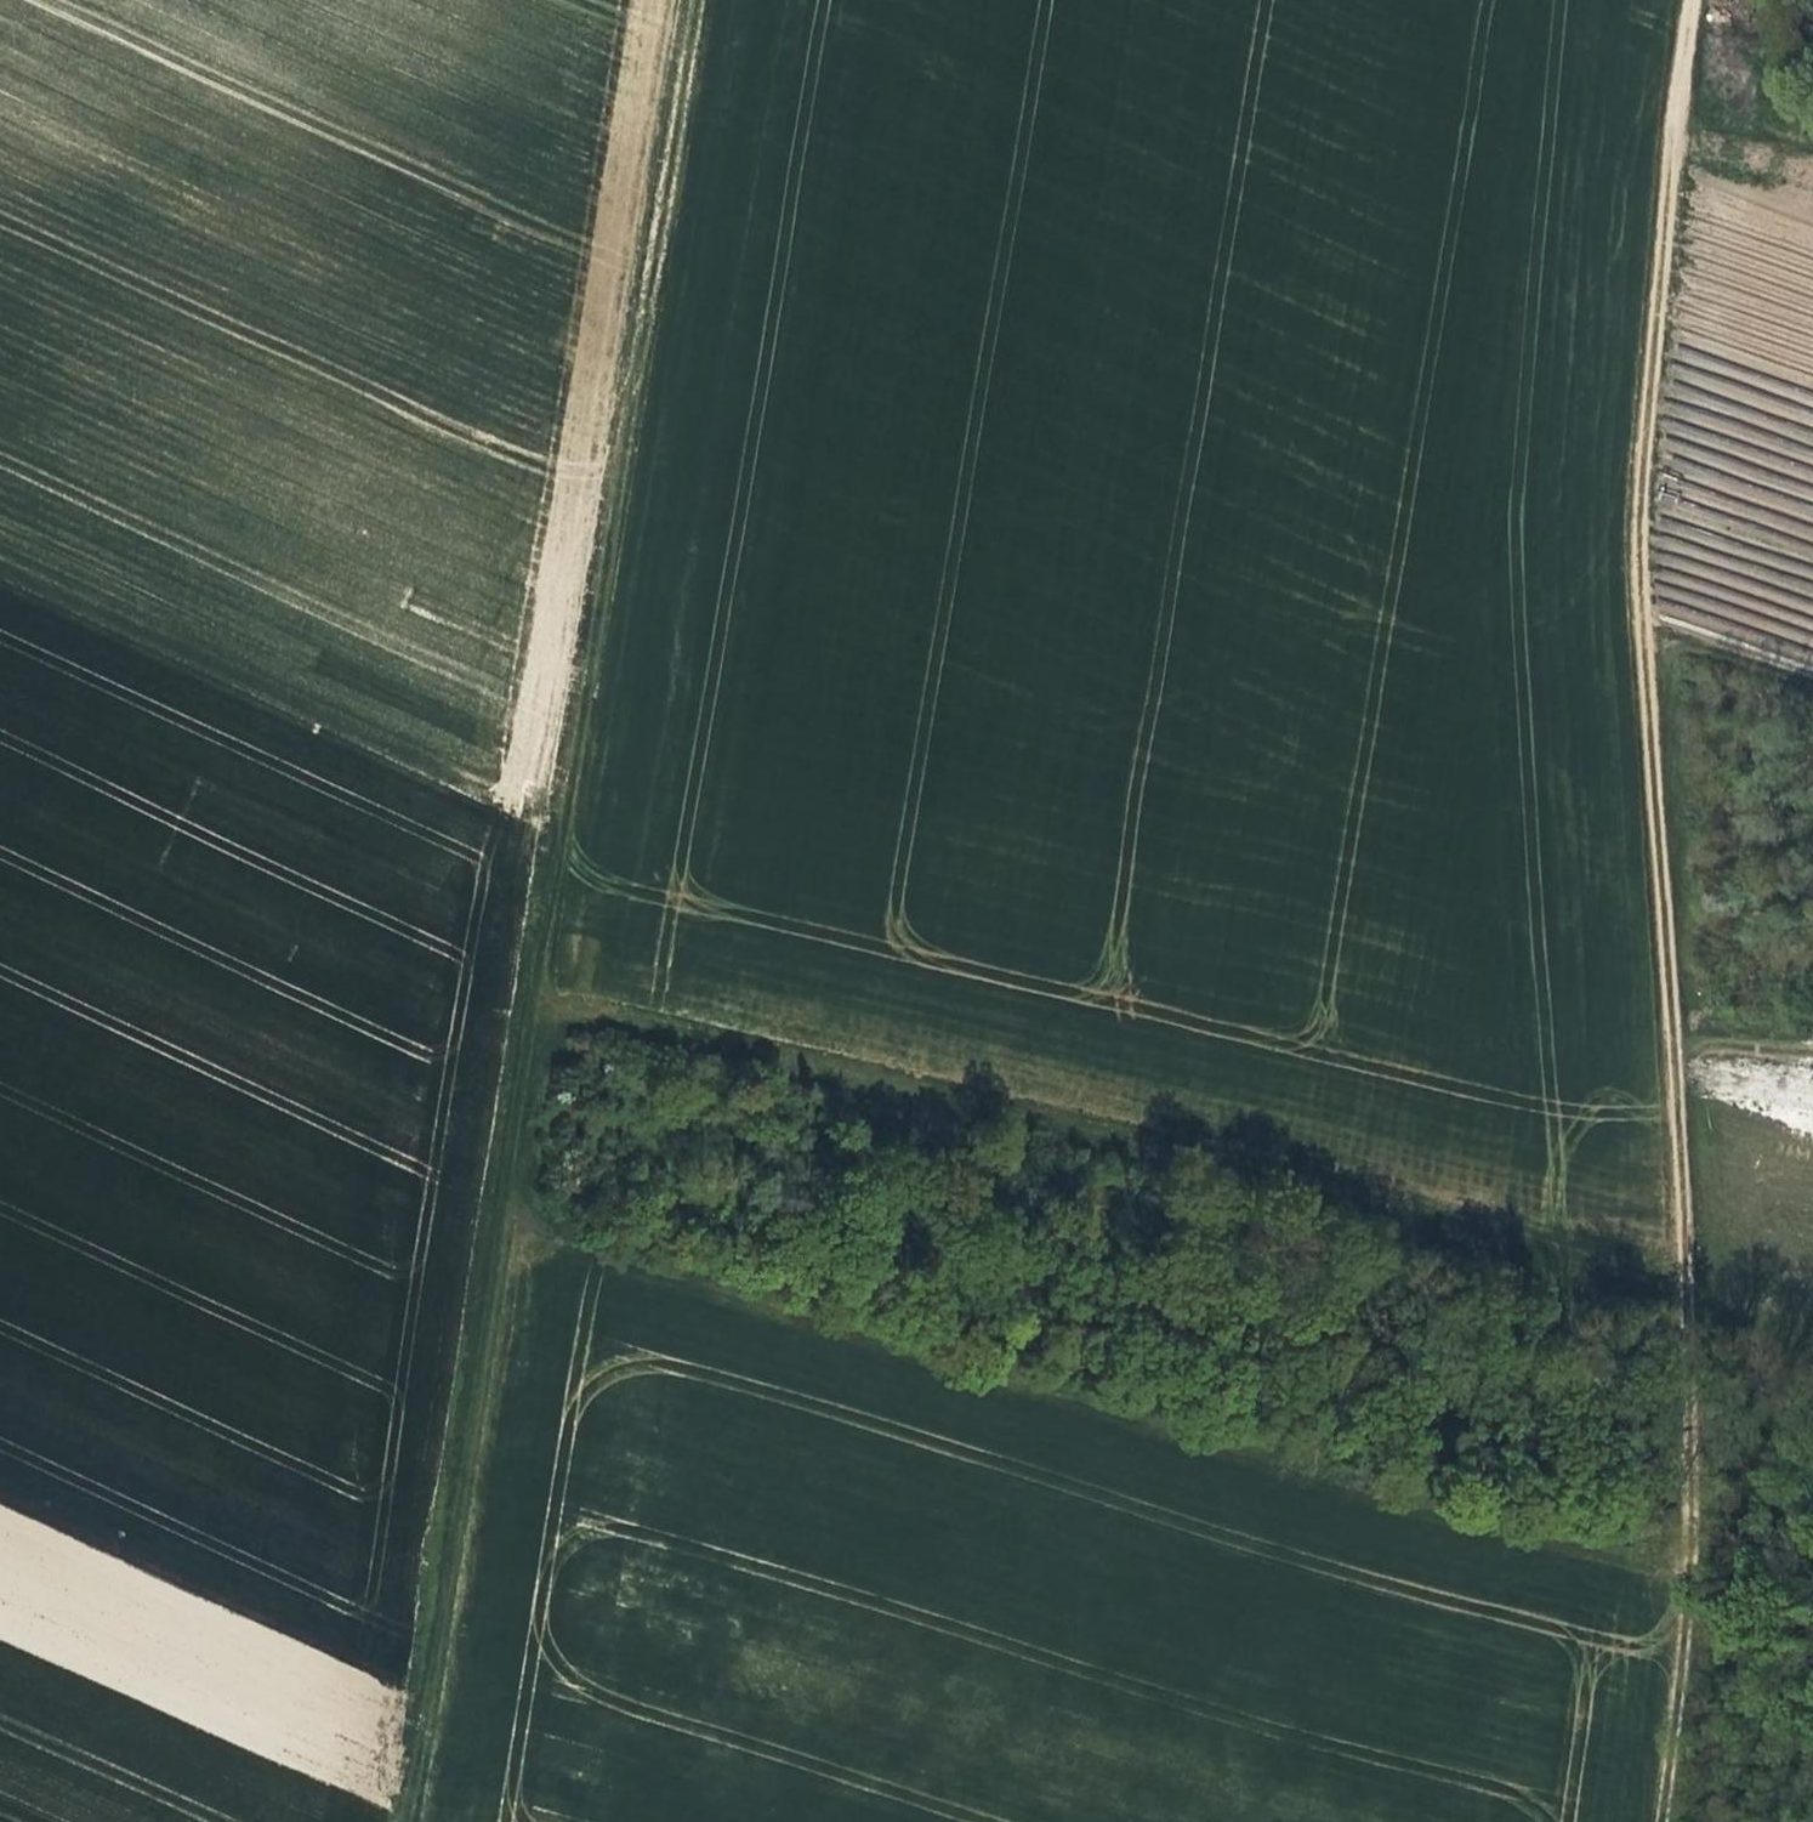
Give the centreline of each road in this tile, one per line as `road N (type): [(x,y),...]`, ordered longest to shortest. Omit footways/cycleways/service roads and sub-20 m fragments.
road 1 (track): [(409,1821),(708,0)]
road 2 (track): [(1665,1821),(1691,1298),(1649,540),(1699,0)]

